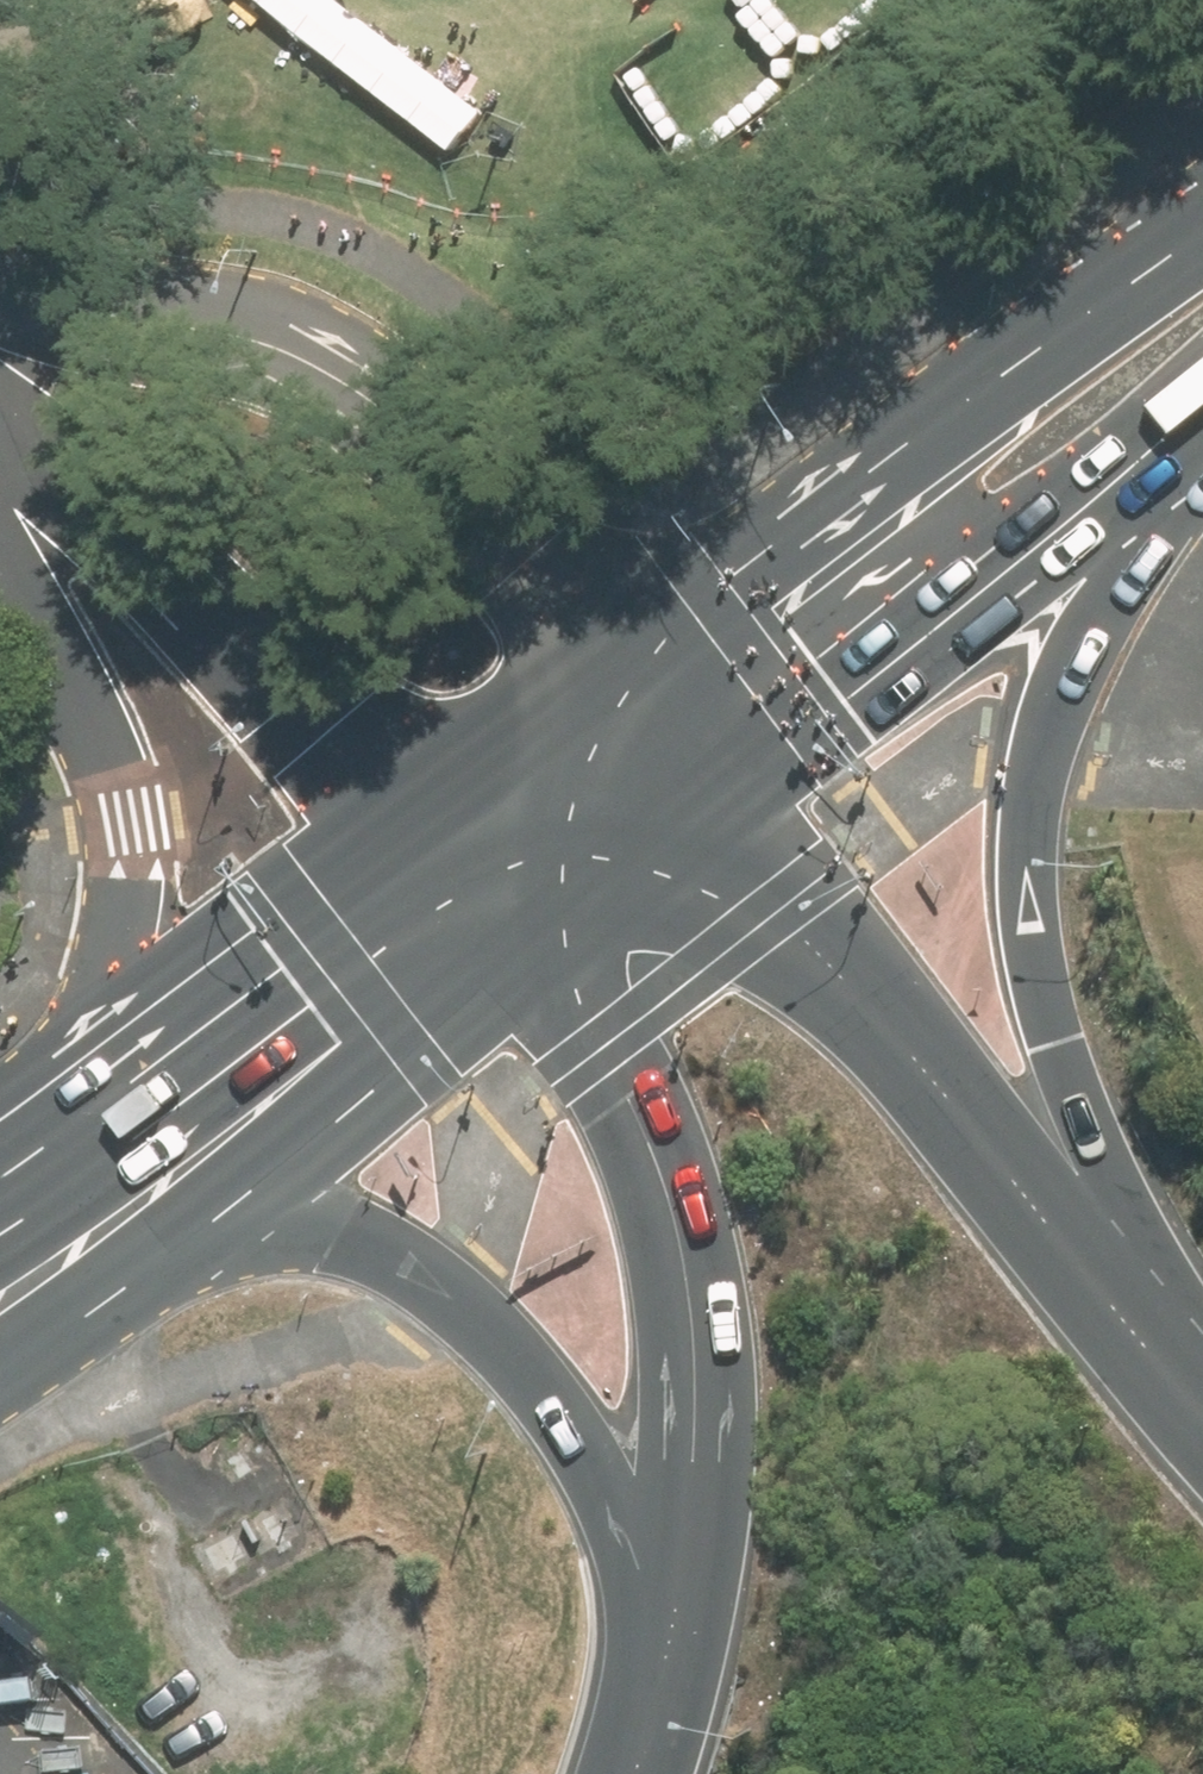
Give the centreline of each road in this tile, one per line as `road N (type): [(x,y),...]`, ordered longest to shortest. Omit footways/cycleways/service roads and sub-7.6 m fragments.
road 1 (motorway): [(1177,415),(1034,757),(1028,840),(1036,946),(1059,1045),(1113,1191),(1202,1360)]
road 2 (motorway): [(722,797),(1202,1409)]
road 3 (unclassified): [(0,281),(195,306),(337,346),(407,398),(620,668)]
road 4 (primary): [(620,668),(1092,310),(1202,241)]
road 5 (motorway): [(690,1588),(693,1347),(657,1164),(632,1097),(593,1030),(524,964)]
road 6 (motorway): [(690,1588),(613,1465),(542,1381),(409,1258),(338,1235),(282,1228),(197,1239)]
road 7 (primary): [(51,1127),(106,993),(119,819),(108,766),(52,631),(0,545)]
road 8 (primary): [(1177,415),(722,797)]
road 9 (unclassified): [(411,839),(285,704),(87,525),(0,429)]
road 10 (primary): [(51,1127),(411,839)]
road 11 (primary): [(524,964),(197,1239)]
road 12 (primary): [(411,839),(620,668)]
road 13 (primary): [(722,797),(524,964)]
road 14 (primary): [(197,1239),(0,1378)]
road 15 (motorway): [(641,1773),(675,1679),(690,1588)]
road 16 (unclassified): [(524,964),(411,839)]
road 17 (unclassified): [(620,668),(722,797)]

